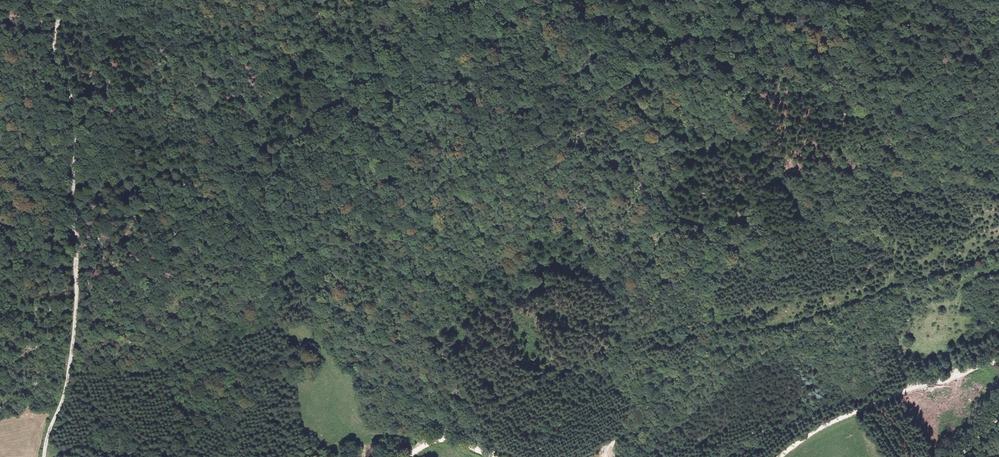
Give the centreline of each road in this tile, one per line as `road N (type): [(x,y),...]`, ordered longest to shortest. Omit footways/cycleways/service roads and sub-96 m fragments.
road 1 (track): [(606,456),(629,411),(629,370),(704,338),(794,323),(998,250)]
road 2 (track): [(43,456),(69,370),(78,292),(75,112),(56,47),(66,0)]

